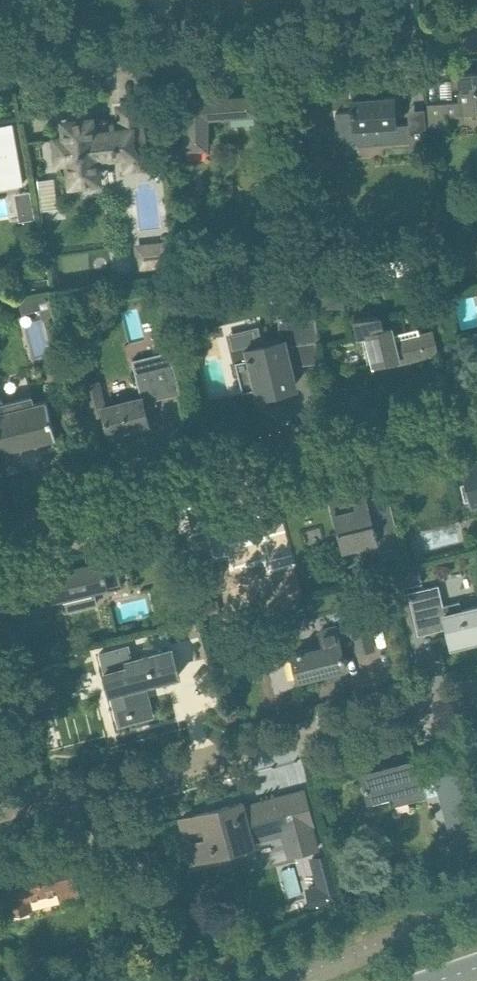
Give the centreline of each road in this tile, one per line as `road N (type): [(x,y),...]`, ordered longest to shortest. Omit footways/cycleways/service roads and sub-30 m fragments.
road 1 (residential): [(0,810),(476,689)]
road 2 (residential): [(0,530),(476,413)]
road 3 (residential): [(0,72),(476,38)]

